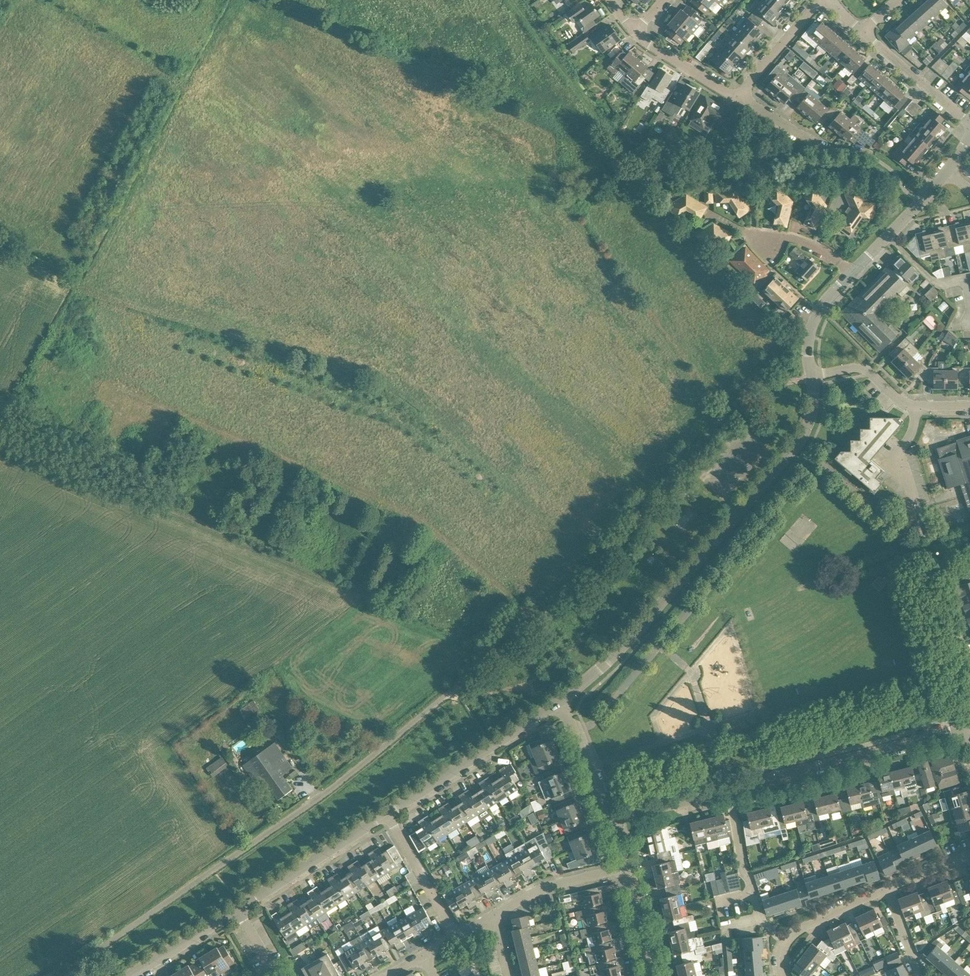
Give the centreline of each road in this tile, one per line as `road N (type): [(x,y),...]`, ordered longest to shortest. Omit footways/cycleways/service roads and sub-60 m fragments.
road 1 (unclassified): [(63,975),(322,796),(572,590),(787,341)]
road 2 (residential): [(563,699),(659,607),(795,446)]
road 3 (residential): [(729,792),(967,729)]
road 4 (residential): [(387,813),(563,699)]
road 5 (residential): [(238,910),(387,813)]
road 6 (unclassified): [(852,274),(949,171)]
road 7 (residential): [(494,914),(557,882),(625,867)]
road 8 (residential): [(456,935),(387,813)]
road 9 (residential): [(969,123),(864,31)]
road 10 (residential): [(612,820),(563,699)]
road 11 (residential): [(738,98),(820,0)]
road 12 (residential): [(132,975),(238,910)]
road 13 (residential): [(738,98),(636,33)]
road 14 (residential): [(612,820),(729,792)]

